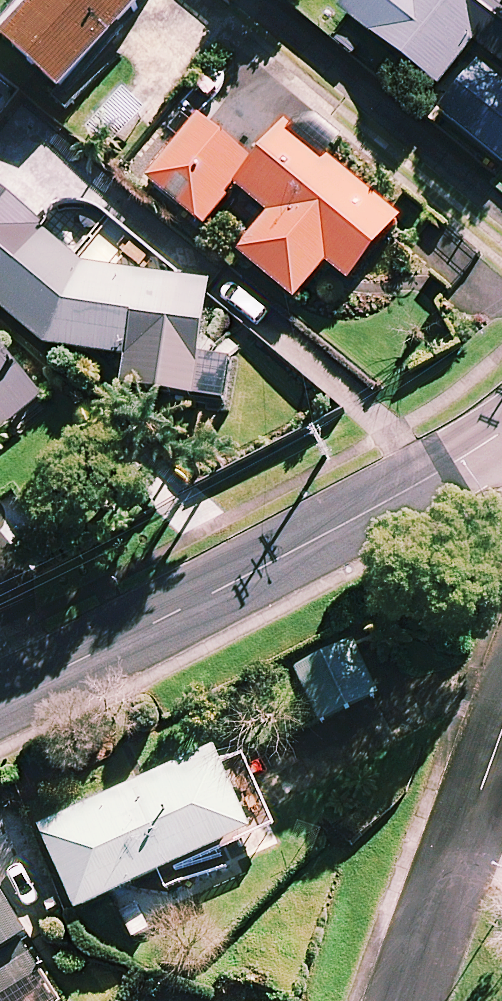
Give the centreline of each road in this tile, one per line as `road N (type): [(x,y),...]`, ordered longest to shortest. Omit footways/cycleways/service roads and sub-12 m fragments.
road 1 (tertiary): [(501,430),(418,483),(0,697)]
road 2 (residential): [(501,725),(401,1000)]

